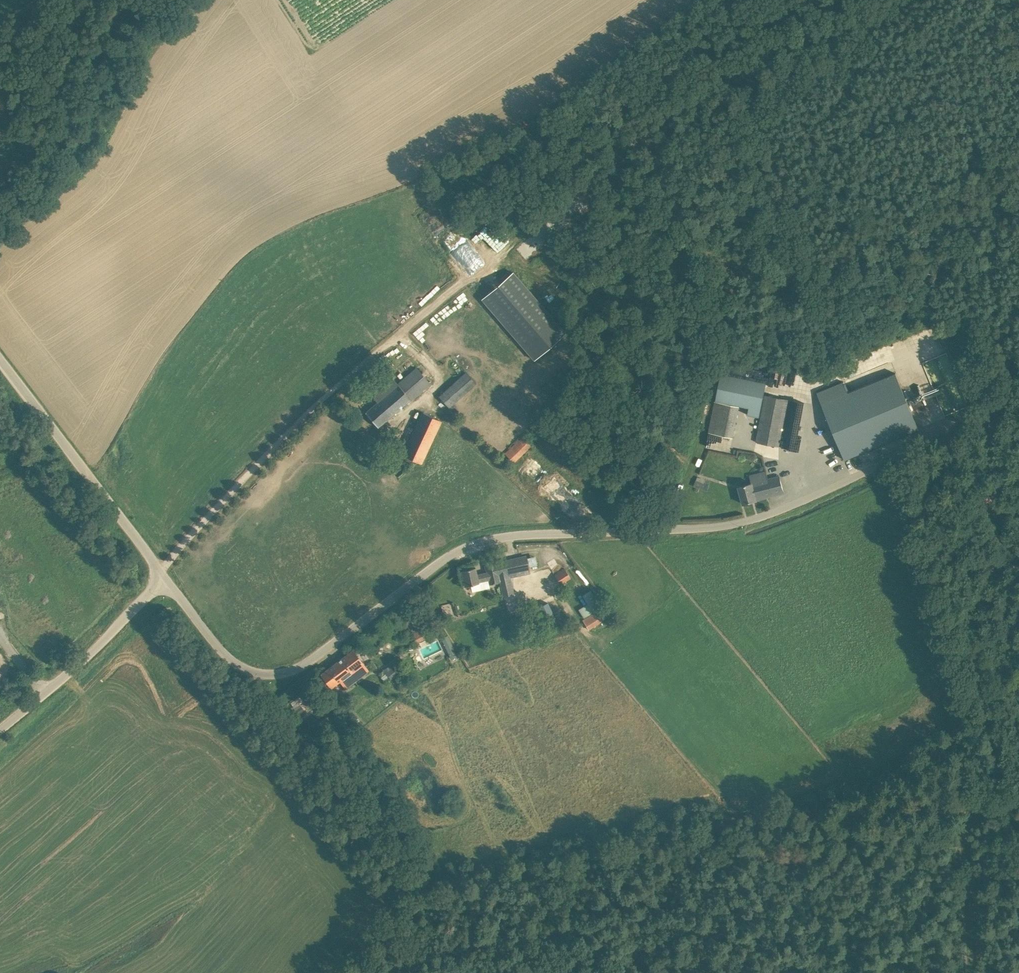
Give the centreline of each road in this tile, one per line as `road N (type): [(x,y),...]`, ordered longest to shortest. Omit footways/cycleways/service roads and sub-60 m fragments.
road 1 (unclassified): [(165,578),(239,664),(290,673),(479,542),(751,521),(1018,403)]
road 2 (track): [(1018,677),(824,783),(440,865),(391,885),(329,972)]
road 3 (unclassified): [(160,571),(270,455),(400,337)]
road 4 (unclassified): [(160,571),(0,359)]
road 5 (track): [(883,461),(956,712)]
road 6 (track): [(975,972),(956,712)]
road 7 (unclassified): [(0,730),(165,578)]

